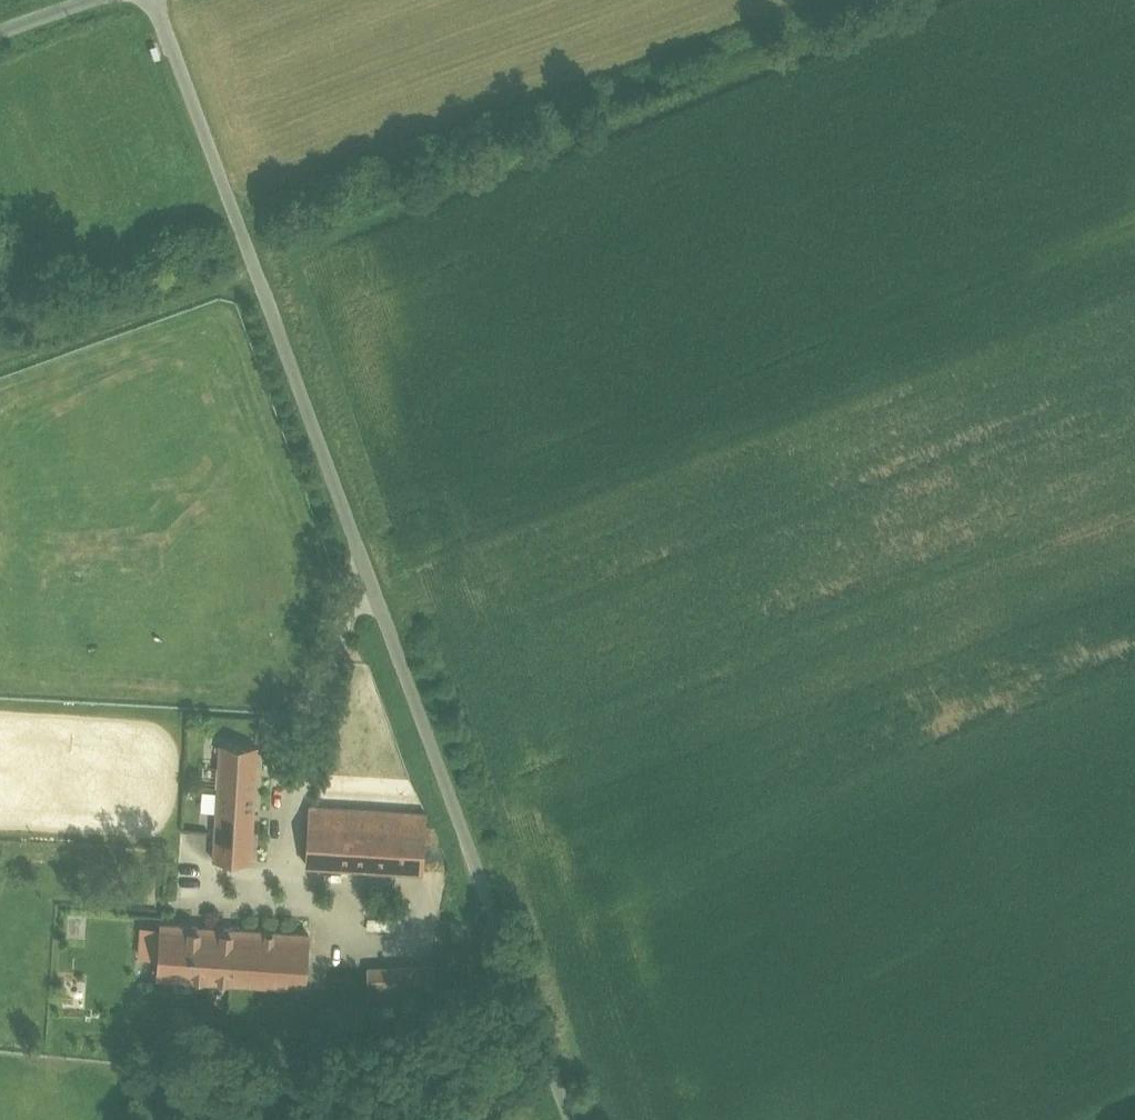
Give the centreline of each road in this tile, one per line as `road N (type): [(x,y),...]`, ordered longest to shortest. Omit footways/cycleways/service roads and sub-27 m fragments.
road 1 (unclassified): [(147,0),(570,1119)]

